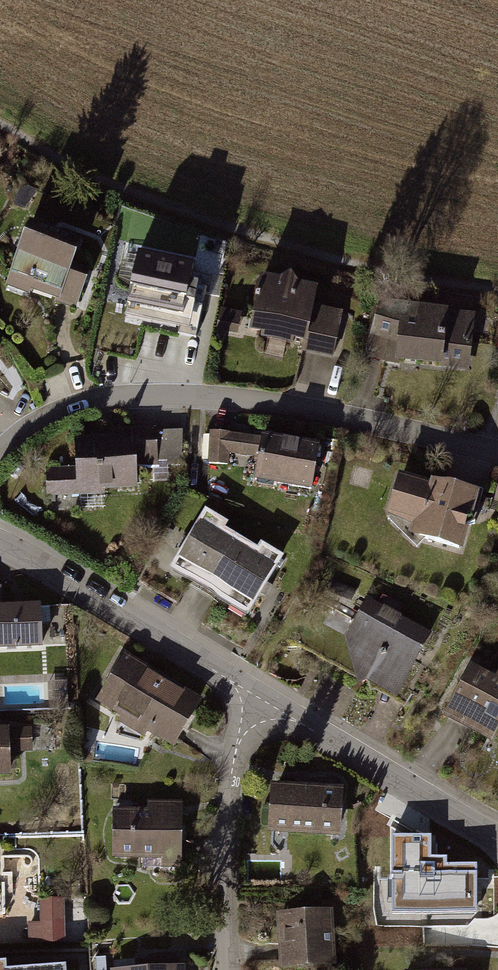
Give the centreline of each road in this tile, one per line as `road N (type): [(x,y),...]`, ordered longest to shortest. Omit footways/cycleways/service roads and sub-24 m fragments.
road 1 (track): [(497,291),(305,249),(183,211),(89,176),(0,122)]
road 2 (residential): [(497,456),(339,414),(167,395),(68,410),(0,457)]
road 3 (residential): [(258,698),(0,545)]
road 4 (residential): [(497,841),(258,698)]
road 5 (residential): [(258,698),(228,807),(232,969)]

